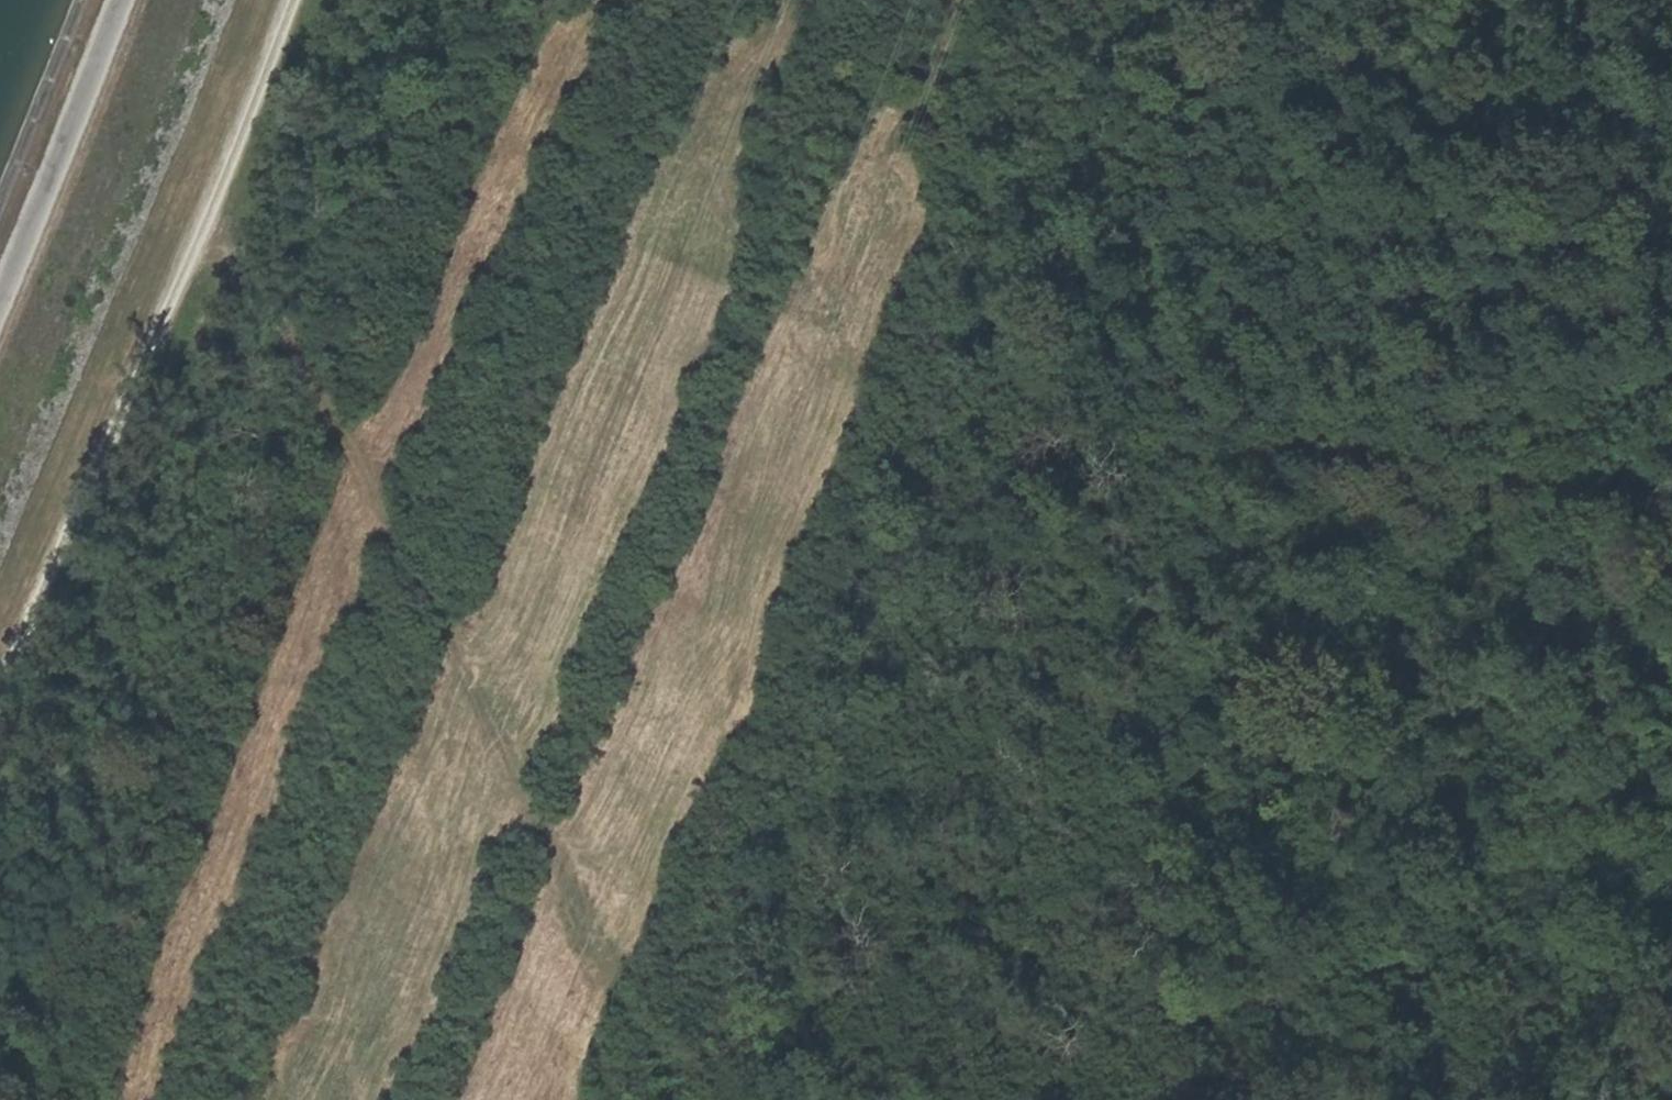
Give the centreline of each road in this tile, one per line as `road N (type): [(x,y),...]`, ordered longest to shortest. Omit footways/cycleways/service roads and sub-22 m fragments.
road 1 (track): [(0,690),(296,0)]

